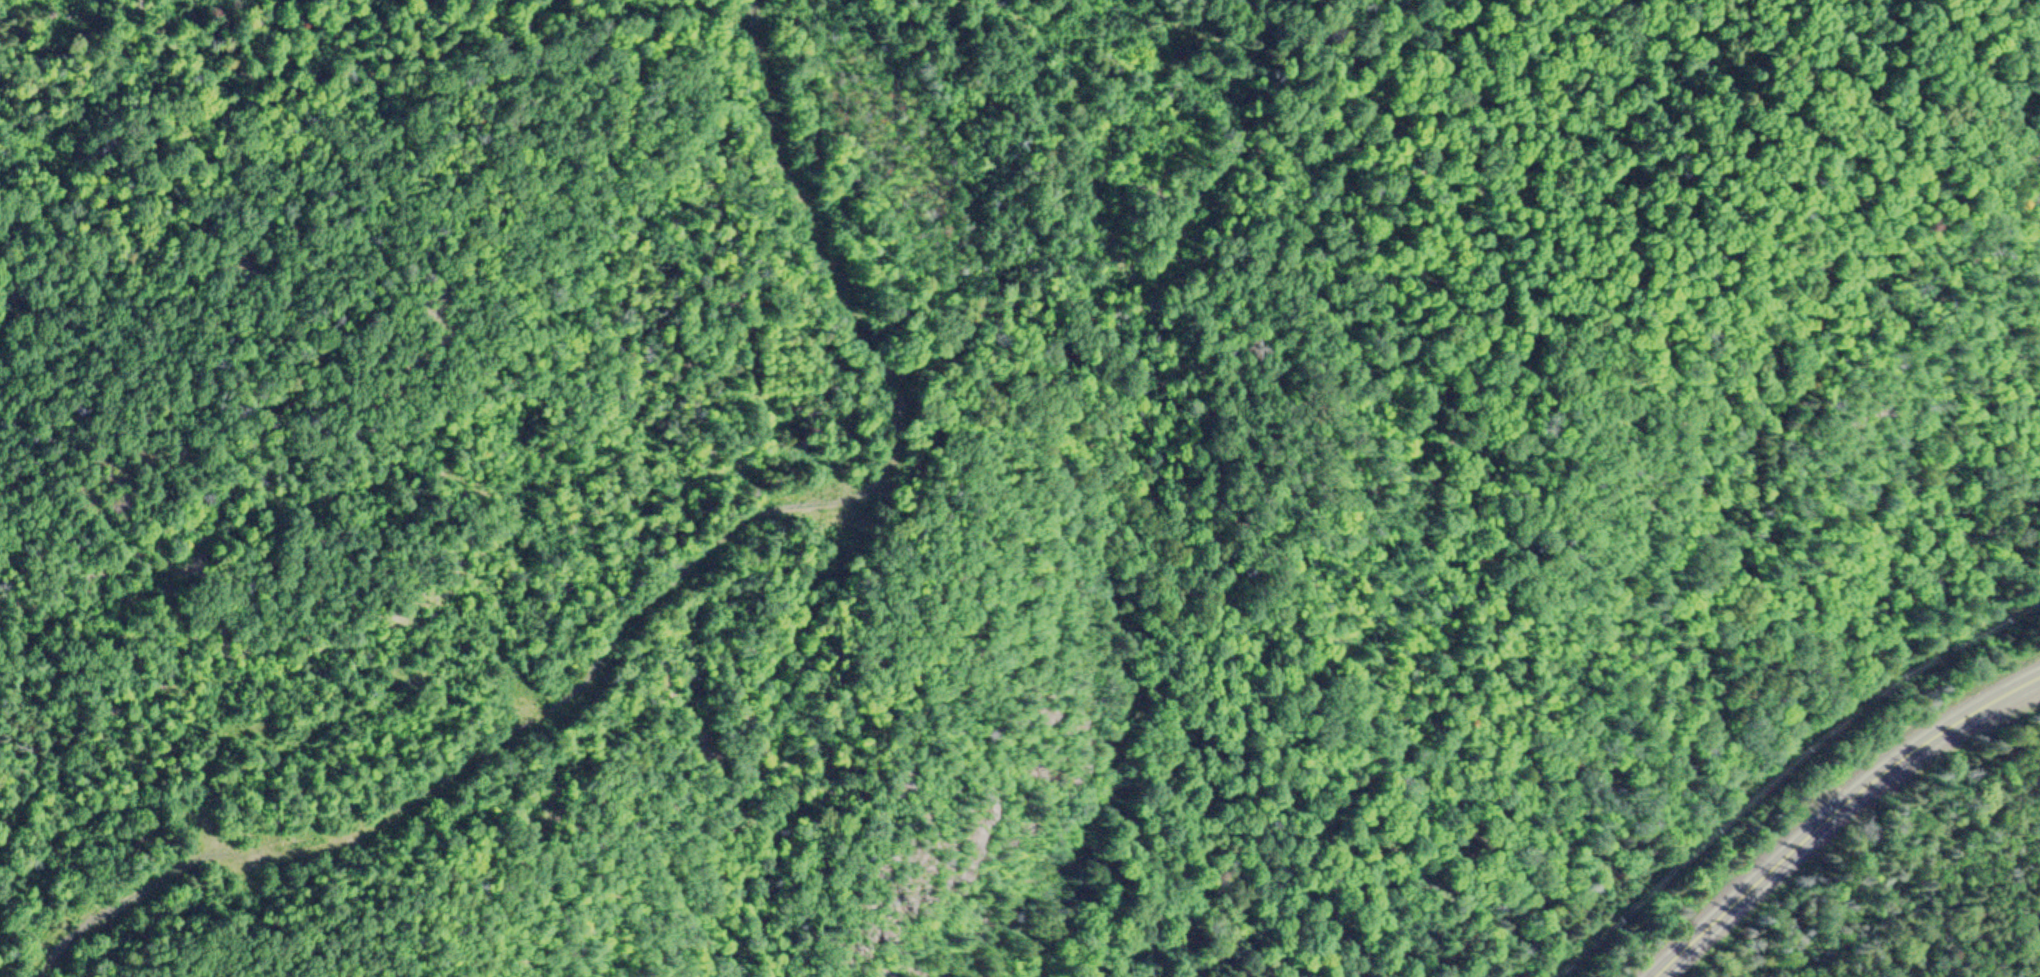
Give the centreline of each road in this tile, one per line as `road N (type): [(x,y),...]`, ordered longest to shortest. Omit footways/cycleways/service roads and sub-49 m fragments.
road 1 (primary): [(1645,976),(1877,761),(2039,679)]

